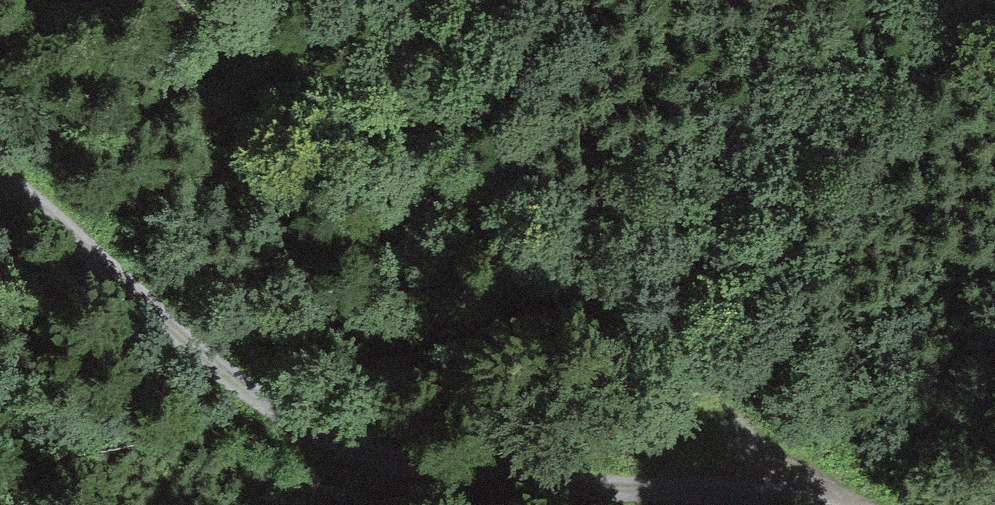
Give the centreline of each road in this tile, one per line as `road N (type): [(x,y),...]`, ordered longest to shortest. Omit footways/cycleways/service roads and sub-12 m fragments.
road 1 (track): [(823,504),(486,475),(318,436),(196,350),(0,175)]
road 2 (track): [(196,0),(860,504)]

